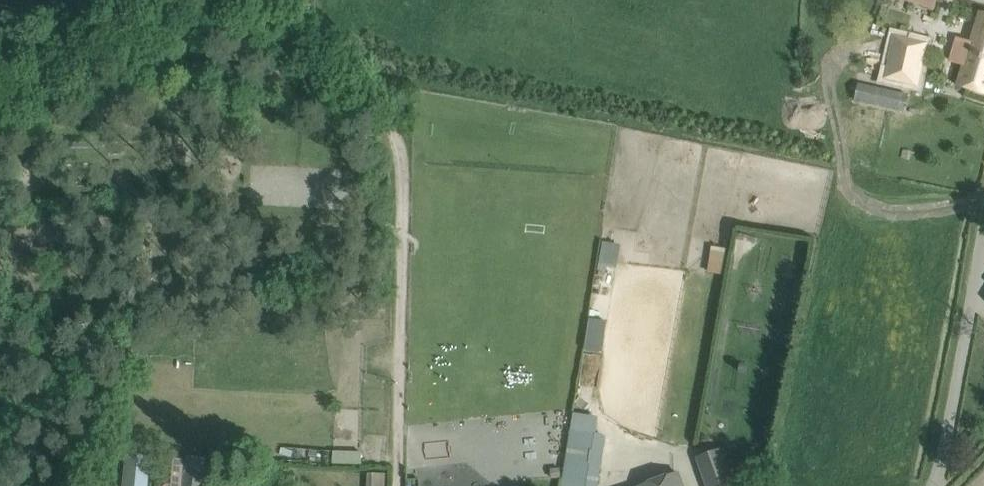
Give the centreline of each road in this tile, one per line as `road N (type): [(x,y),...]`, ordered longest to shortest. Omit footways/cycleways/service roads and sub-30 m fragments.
road 1 (unclassified): [(932,485),(983,220)]
road 2 (track): [(401,221),(398,485)]
road 3 (track): [(401,221),(402,165),(380,98),(311,0)]

